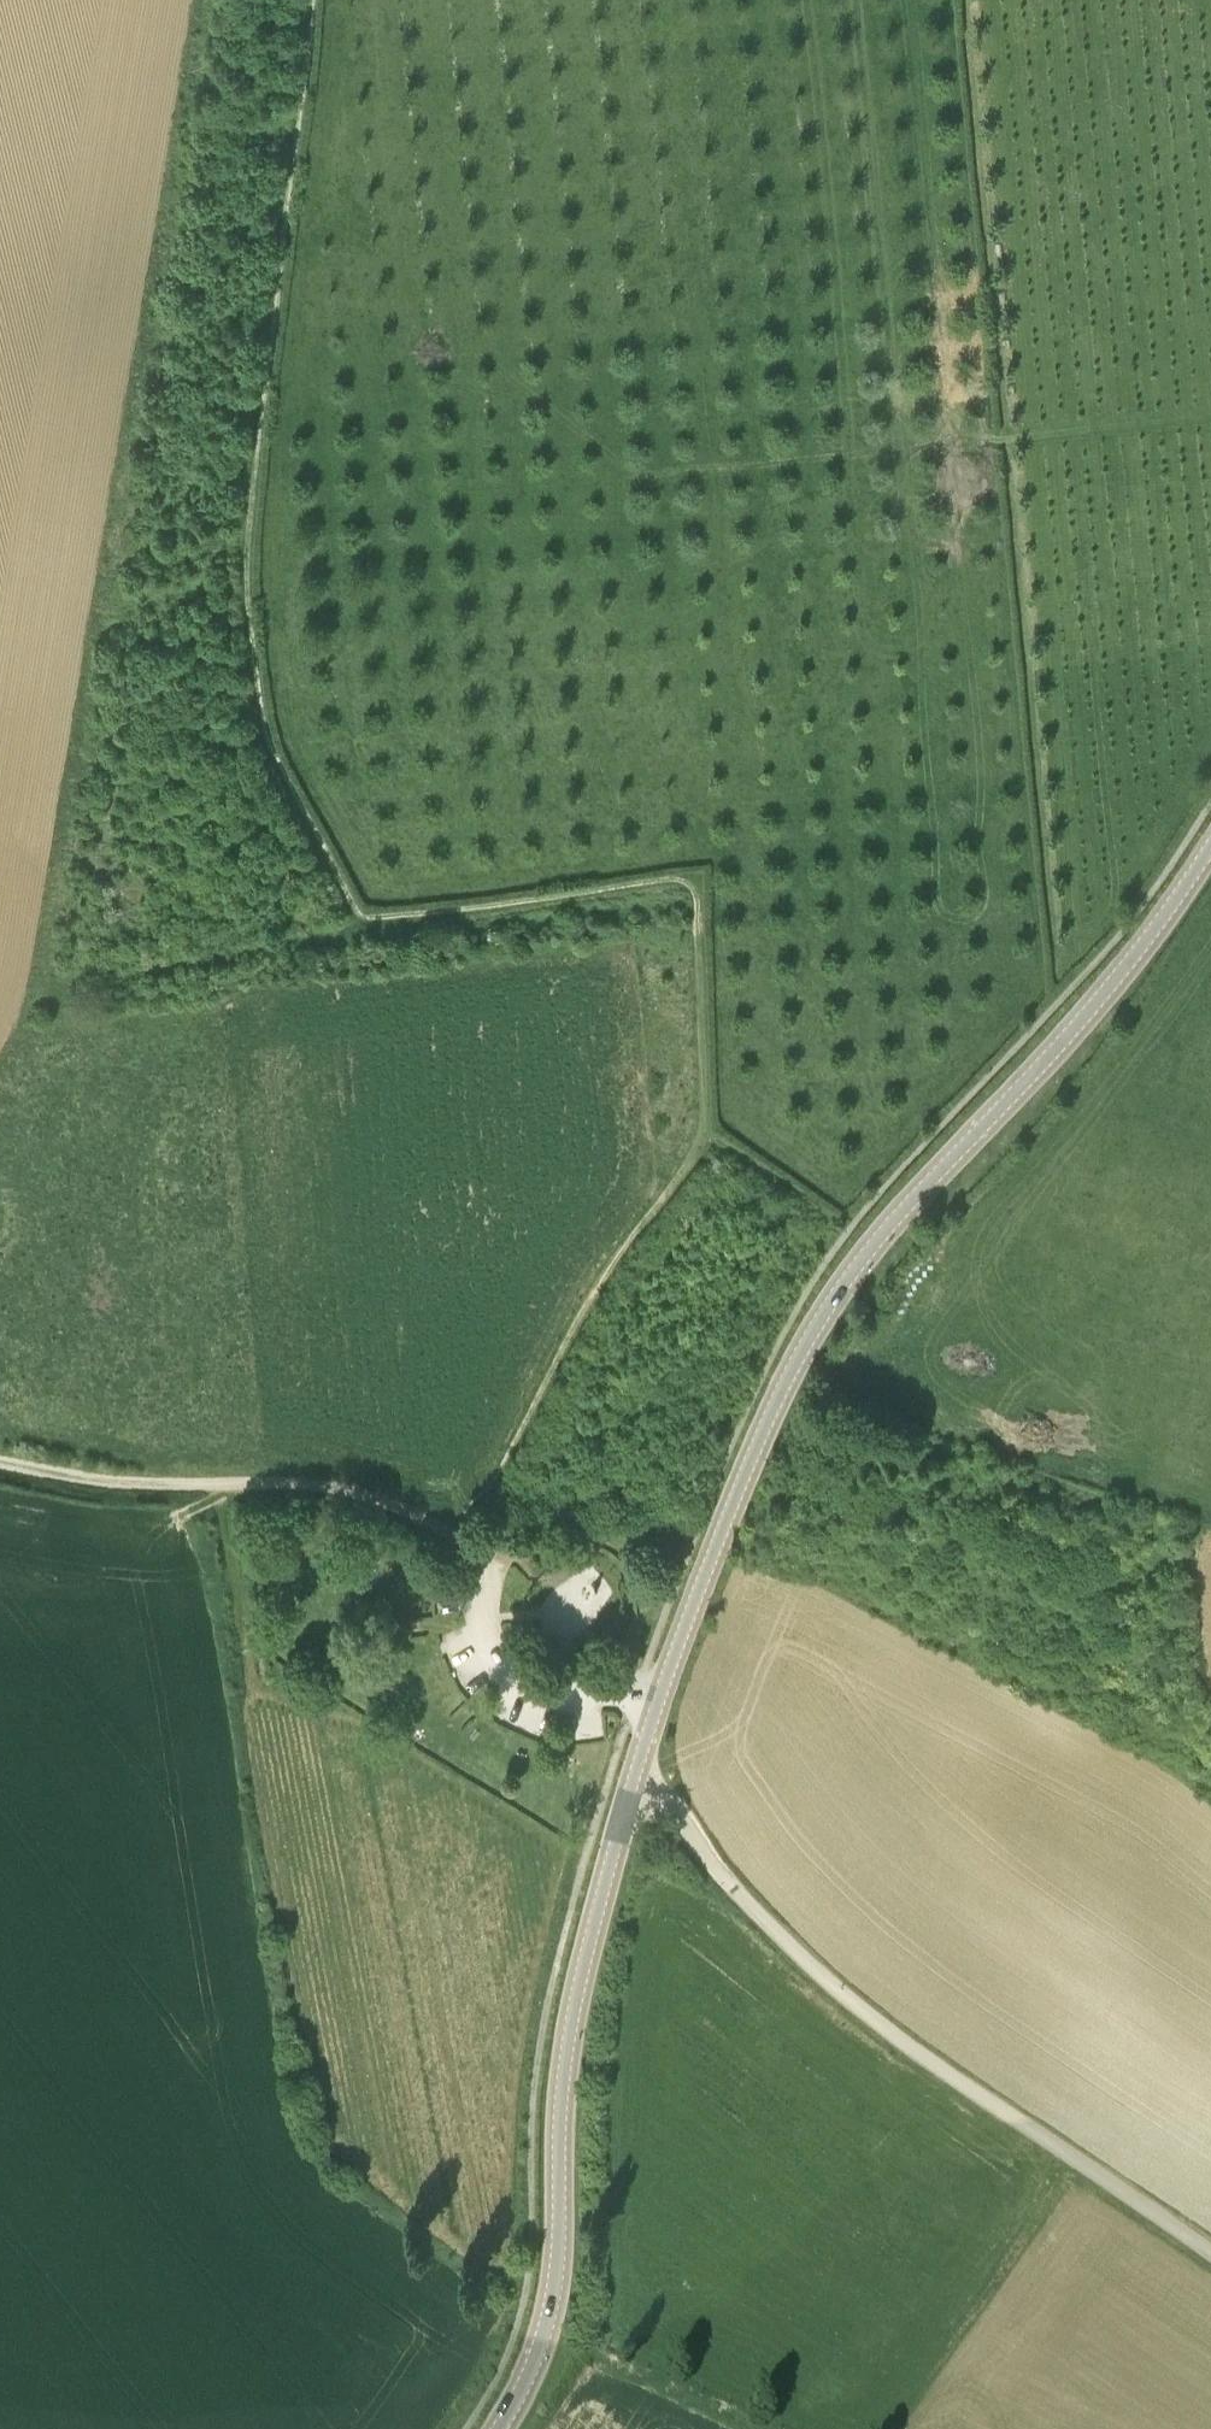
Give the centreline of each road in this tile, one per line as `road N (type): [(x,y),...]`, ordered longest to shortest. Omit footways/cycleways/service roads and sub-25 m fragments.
road 1 (tertiary): [(633,1781),(742,1481),(834,1299),(899,1215),(1118,978),(1210,846)]
road 2 (unclassified): [(1210,2253),(835,1986),(633,1781)]
road 3 (tertiary): [(498,2428),(548,2319),(569,2034),(633,1781)]
road 4 (track): [(483,1579),(479,1560),(454,1533),(341,1489),(126,1484),(0,1462)]
road 5 (track): [(257,1692),(223,1498)]

